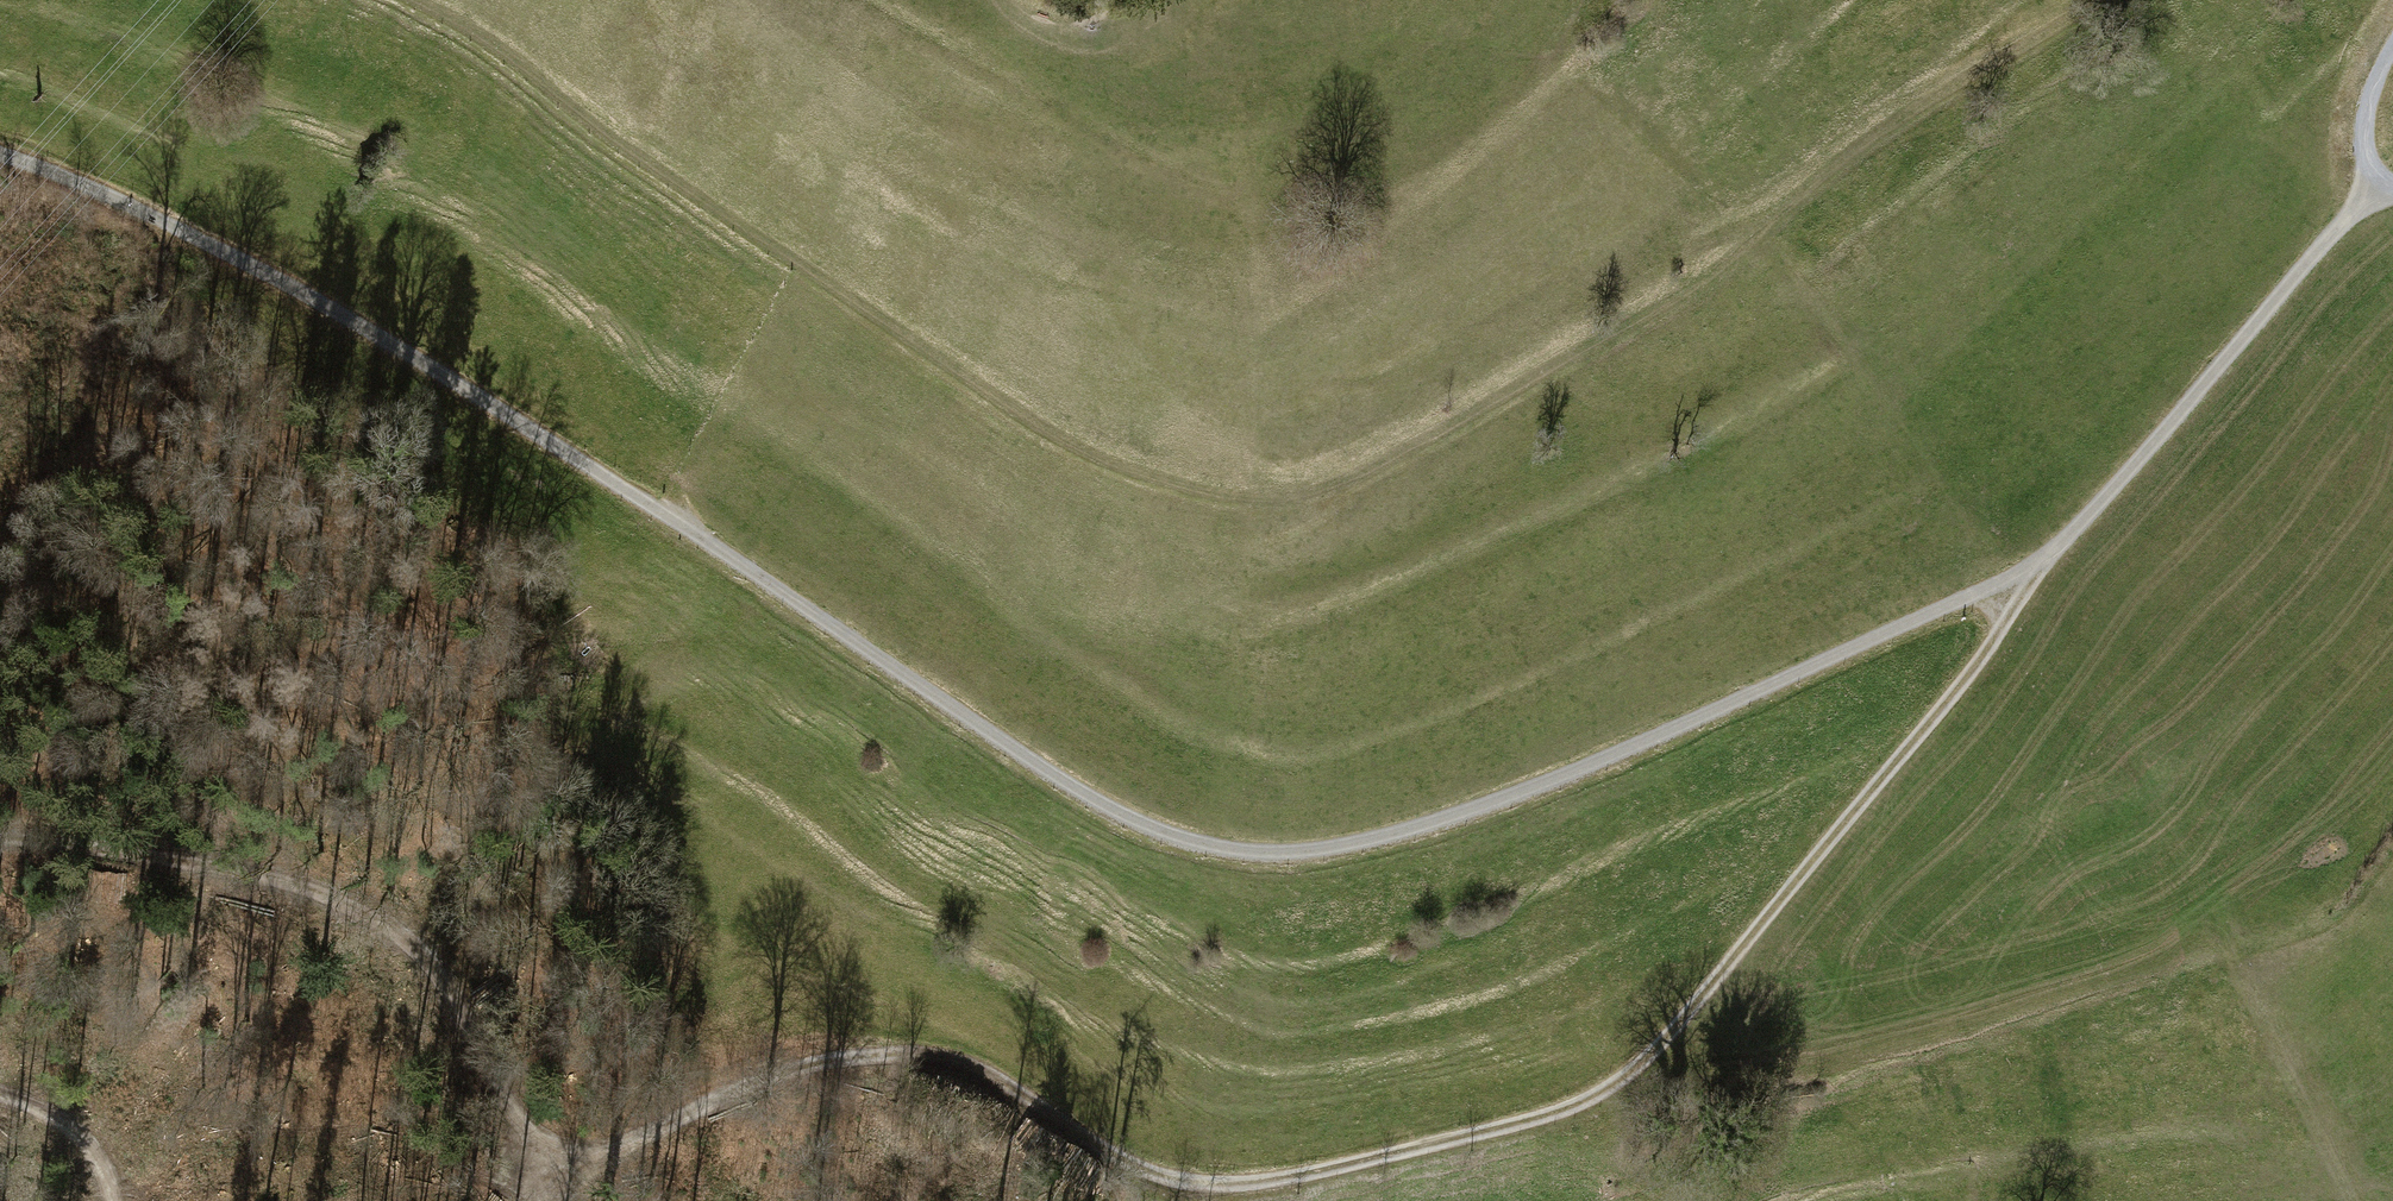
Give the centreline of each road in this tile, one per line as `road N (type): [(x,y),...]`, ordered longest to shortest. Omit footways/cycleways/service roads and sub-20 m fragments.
road 1 (track): [(0,168),(96,186),(355,328),(612,489),(921,703),(1173,857),(1348,871),(1484,824),(2038,569),(2355,1200)]
road 2 (track): [(2372,195),(2038,569),(1638,1088),(1548,1134),(1259,1184),(1169,1181),(1084,1151),(1007,1091),(910,1058),(845,1060),(780,1076),(655,1133),(583,1149),(524,1127),(483,1028),(429,966),(328,893),(97,837),(0,833)]
road 3 (track): [(2119,0),(1932,108),(1735,267),(1384,479),(1271,506),(1163,486),(975,387),(622,149),(487,42),(415,0)]
road 4 (track): [(887,0),(1232,207),(1257,254),(1271,506)]
road 5 (track): [(2237,973),(2364,916),(2392,872)]
road 6 (track): [(0,1094),(42,1105),(105,1155),(107,1200)]
road 7 (track): [(2392,194),(2372,195),(2358,151),(2392,58)]

